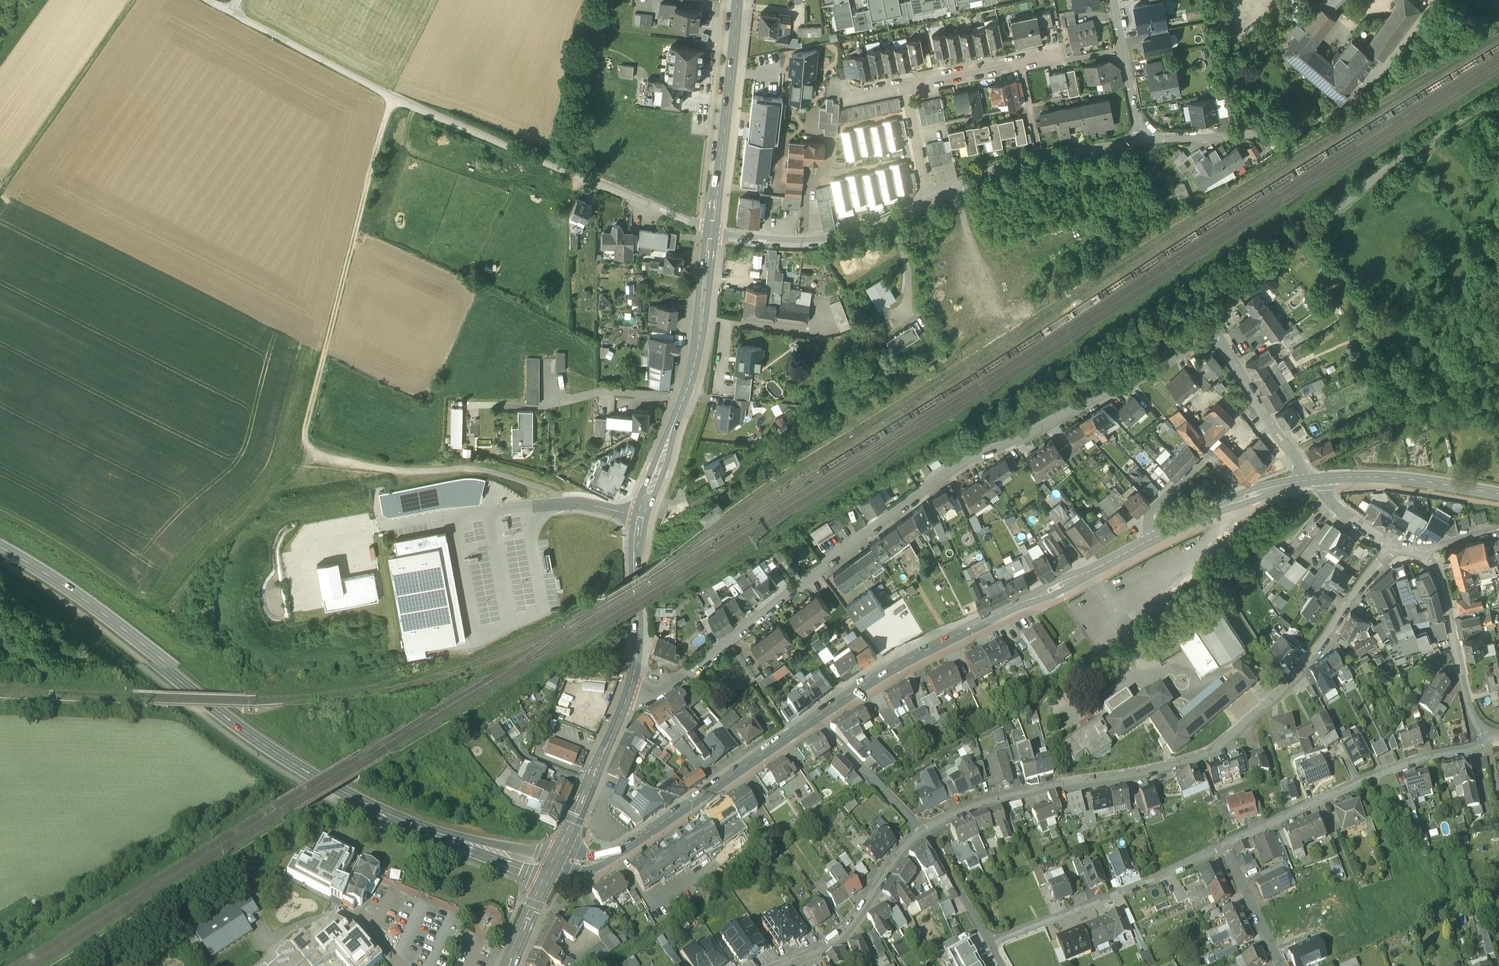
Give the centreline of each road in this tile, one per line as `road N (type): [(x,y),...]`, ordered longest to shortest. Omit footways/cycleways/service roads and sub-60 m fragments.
road 1 (residential): [(630,688),(654,692),(696,668),(945,470),(1145,374),(1213,328)]
road 2 (secondary): [(557,865),(446,836),(351,796),(76,597),(0,552)]
road 3 (residential): [(1394,544),(1304,667),(1220,743),(1127,772),(1002,791),(923,827)]
road 4 (secondary): [(815,720),(892,668),(1014,606),(1252,494),(1312,480)]
road 5 (residential): [(711,234),(395,98),(230,14)]
road 6 (primary): [(630,688),(643,644),(637,534),(693,369),(711,234)]
road 7 (residential): [(1213,328),(1223,295),(1498,97)]
road 8 (track): [(395,98),(304,439),(309,448)]
road 9 (residential): [(1439,0),(1392,64),(1336,113),(1272,130),(1141,141)]
road 10 (secondary): [(557,865),(616,854),(815,720)]
road 11 (residential): [(1224,842),(1373,773),(1475,743),(1487,728)]
road 12 (track): [(559,504),(485,470),(382,467),(309,448)]
road 13 (residential): [(992,940),(1224,842)]
road 14 (track): [(136,0),(0,193)]
road 15 (primary): [(711,234),(738,0)]
road 16 (residential): [(930,202),(845,235),(776,241),(711,234)]
road 17 (residential): [(1141,141),(1013,166),(930,202)]
road 18 (residential): [(923,827),(834,941),(775,965)]
road 19 (primary): [(557,865),(630,688)]
road 20 (residential): [(1487,728),(1467,693),(1439,576),(1422,552)]
road 21 (residential): [(1213,328),(1259,410),(1312,480)]
road 22 (secondary): [(1321,479),(1421,481),(1498,494)]
road 23 (residential): [(905,85),(1058,60)]
road 24 (residential): [(815,720),(923,827)]
road 25 (residential): [(1113,0),(1141,141)]
road 26 (residential): [(1224,842),(1279,965)]
road 27 (residential): [(923,827),(992,940)]

